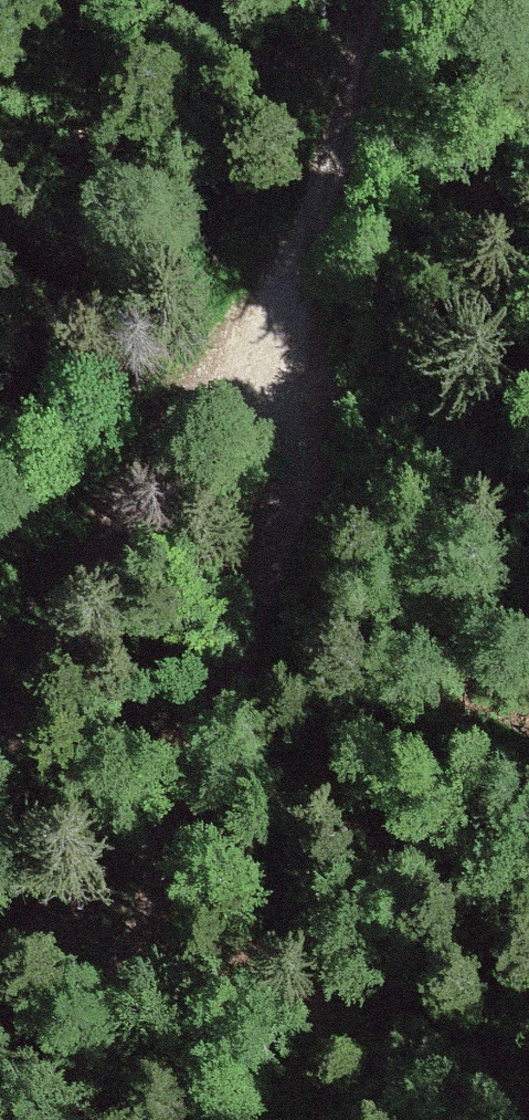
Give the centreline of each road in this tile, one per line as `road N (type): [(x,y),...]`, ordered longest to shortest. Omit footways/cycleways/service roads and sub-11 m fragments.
road 1 (track): [(277,368),(293,502),(166,816),(72,1119)]
road 2 (track): [(277,368),(133,509),(0,743)]
road 3 (track): [(364,0),(277,368)]

